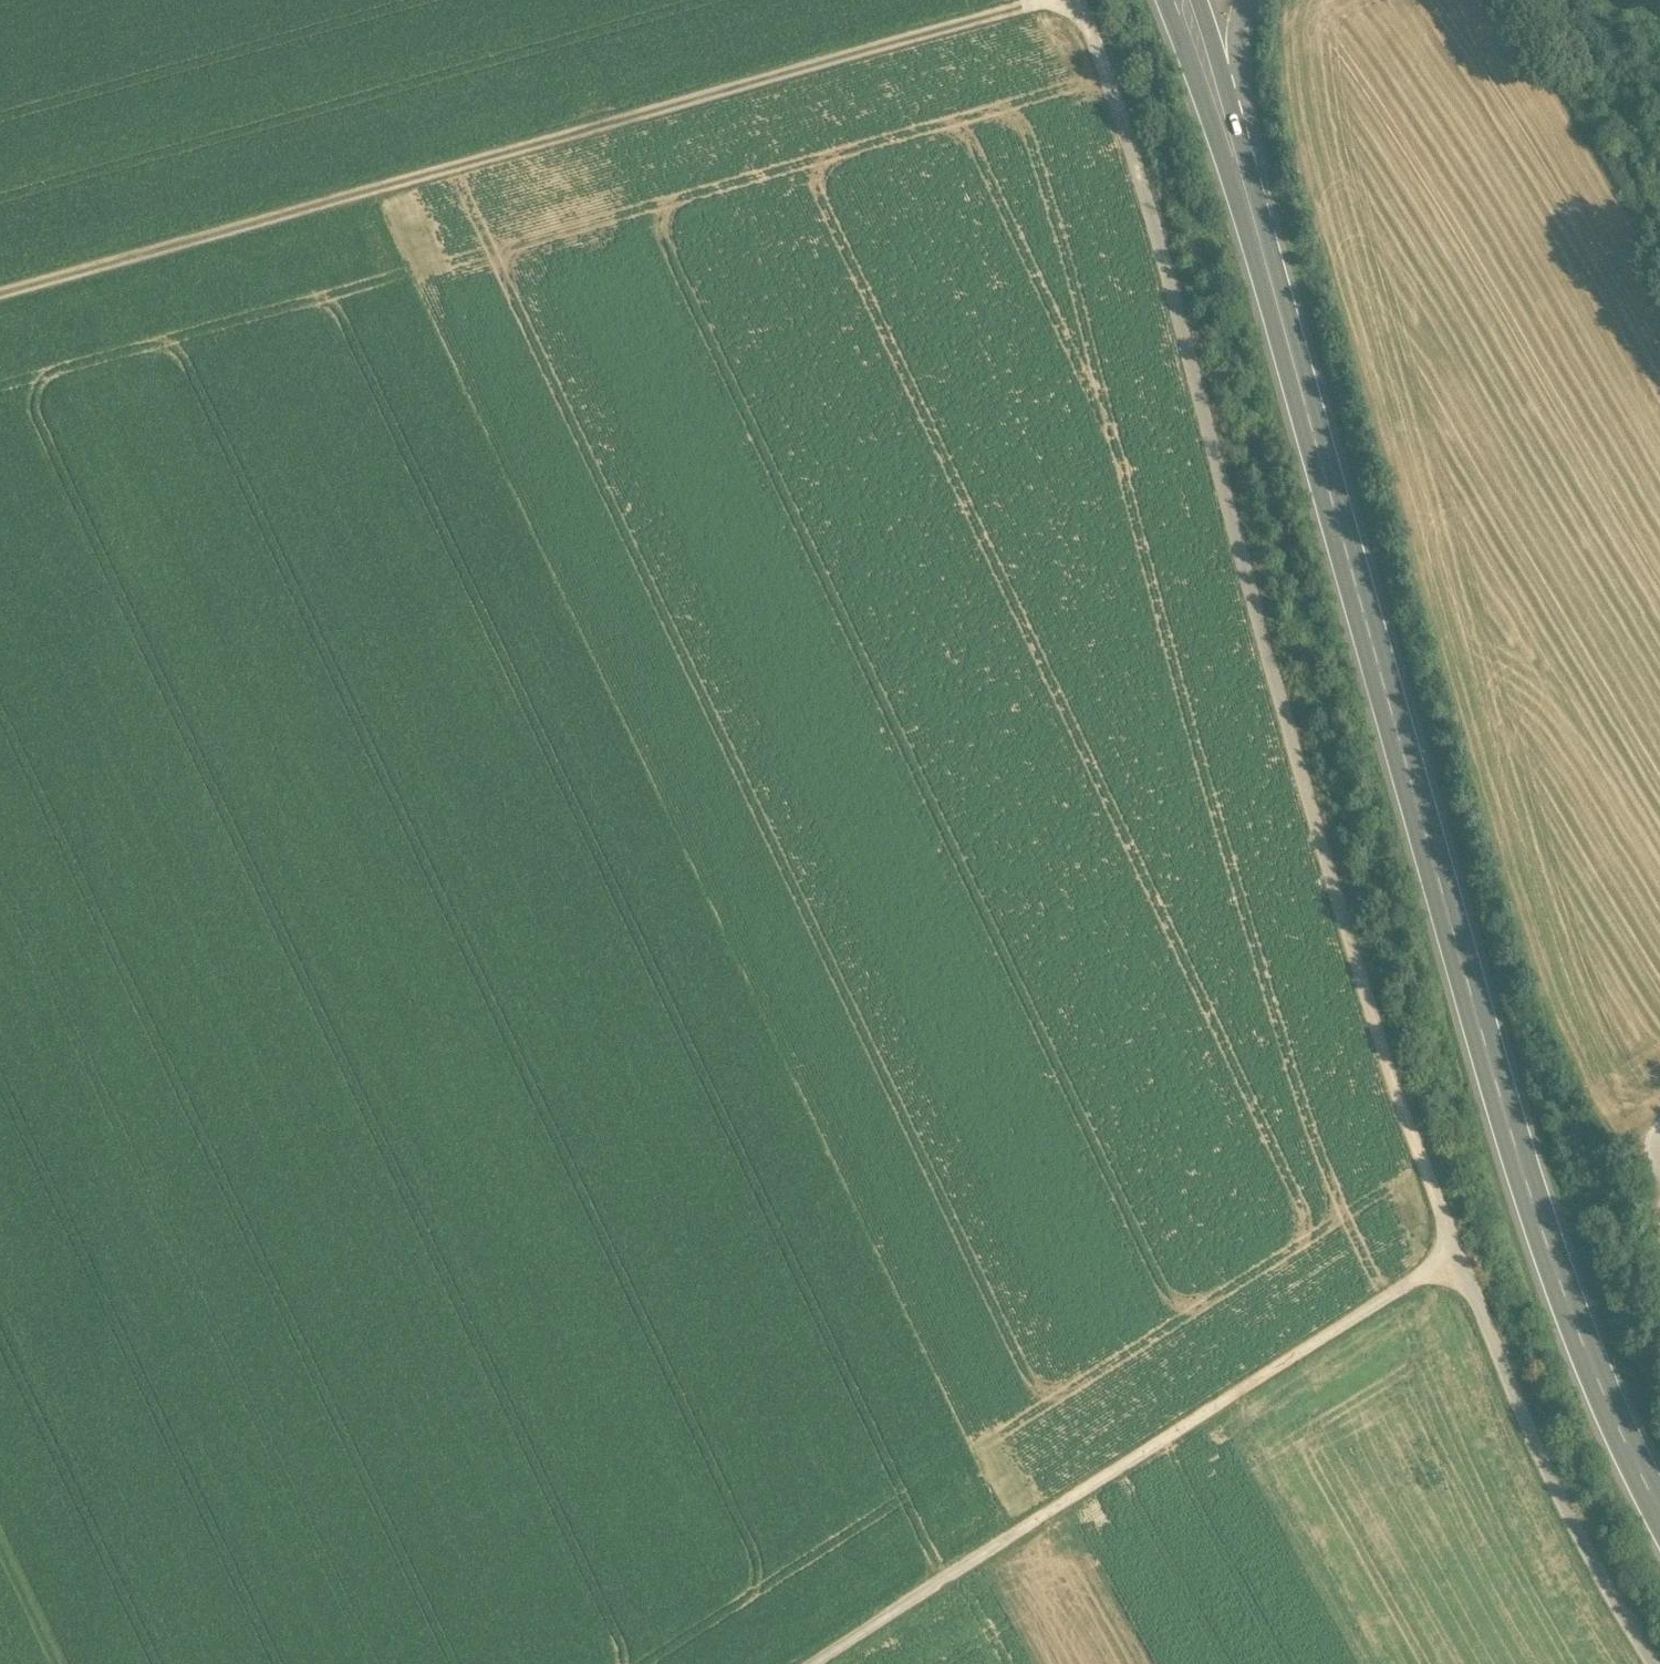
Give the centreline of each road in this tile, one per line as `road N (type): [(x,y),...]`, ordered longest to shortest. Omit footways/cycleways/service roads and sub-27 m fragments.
road 1 (primary): [(1228,126),(1517,1164),(1578,1335),(1659,1515)]
road 2 (track): [(1051,0),(0,296)]
road 3 (track): [(820,1663),(1454,1255)]
road 4 (track): [(1454,1255),(1518,1414),(1649,1663)]
road 5 (primary): [(1183,0),(1228,126)]
road 6 (track): [(0,1548),(55,1663)]
road 7 (primary): [(1228,126),(1237,0)]

